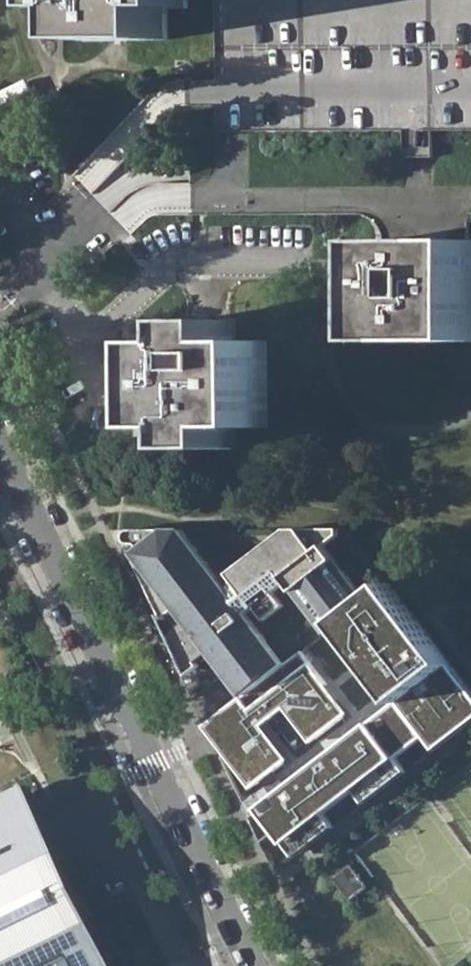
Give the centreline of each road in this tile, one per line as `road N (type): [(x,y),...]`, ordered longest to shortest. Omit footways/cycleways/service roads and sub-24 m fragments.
road 1 (tertiary): [(0,452),(252,965)]

